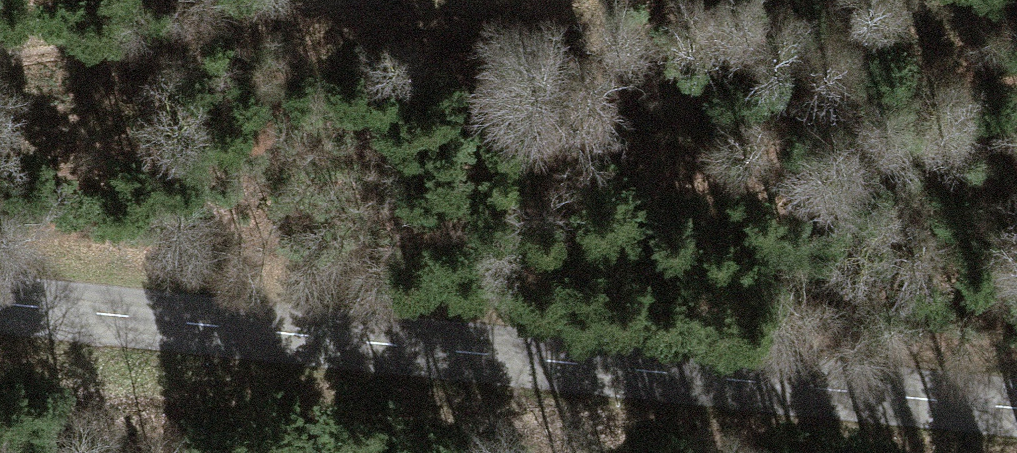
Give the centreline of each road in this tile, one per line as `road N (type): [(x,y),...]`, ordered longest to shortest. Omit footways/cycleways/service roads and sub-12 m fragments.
road 1 (secondary): [(1016,421),(0,308)]
road 2 (track): [(0,57),(400,0)]

